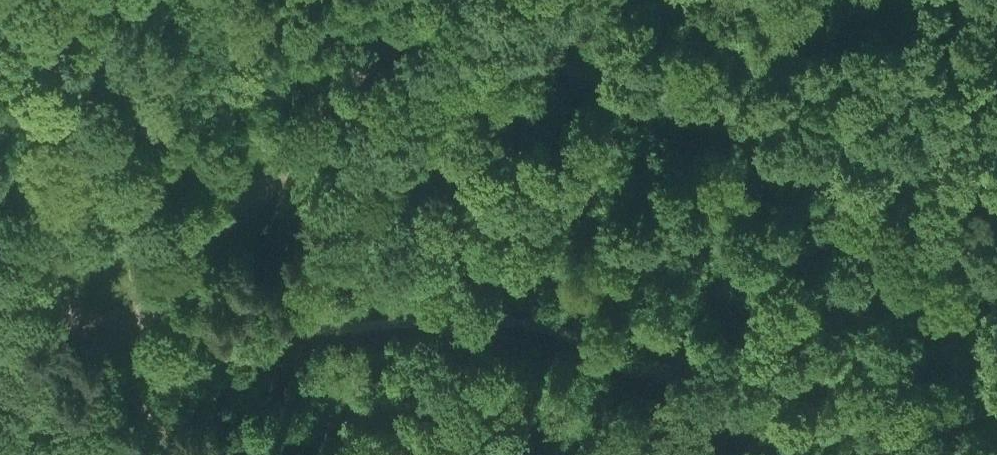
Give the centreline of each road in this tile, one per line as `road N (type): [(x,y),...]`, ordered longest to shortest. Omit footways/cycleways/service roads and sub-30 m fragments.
road 1 (track): [(111,329),(335,330),(491,319),(579,331)]
road 2 (track): [(267,183),(433,0)]
road 3 (track): [(579,331),(779,454)]
road 4 (track): [(111,329),(267,183)]
road 5 (track): [(111,329),(85,351),(11,454)]
road 6 (track): [(111,329),(166,454)]
road 7 (track): [(0,280),(111,329)]

